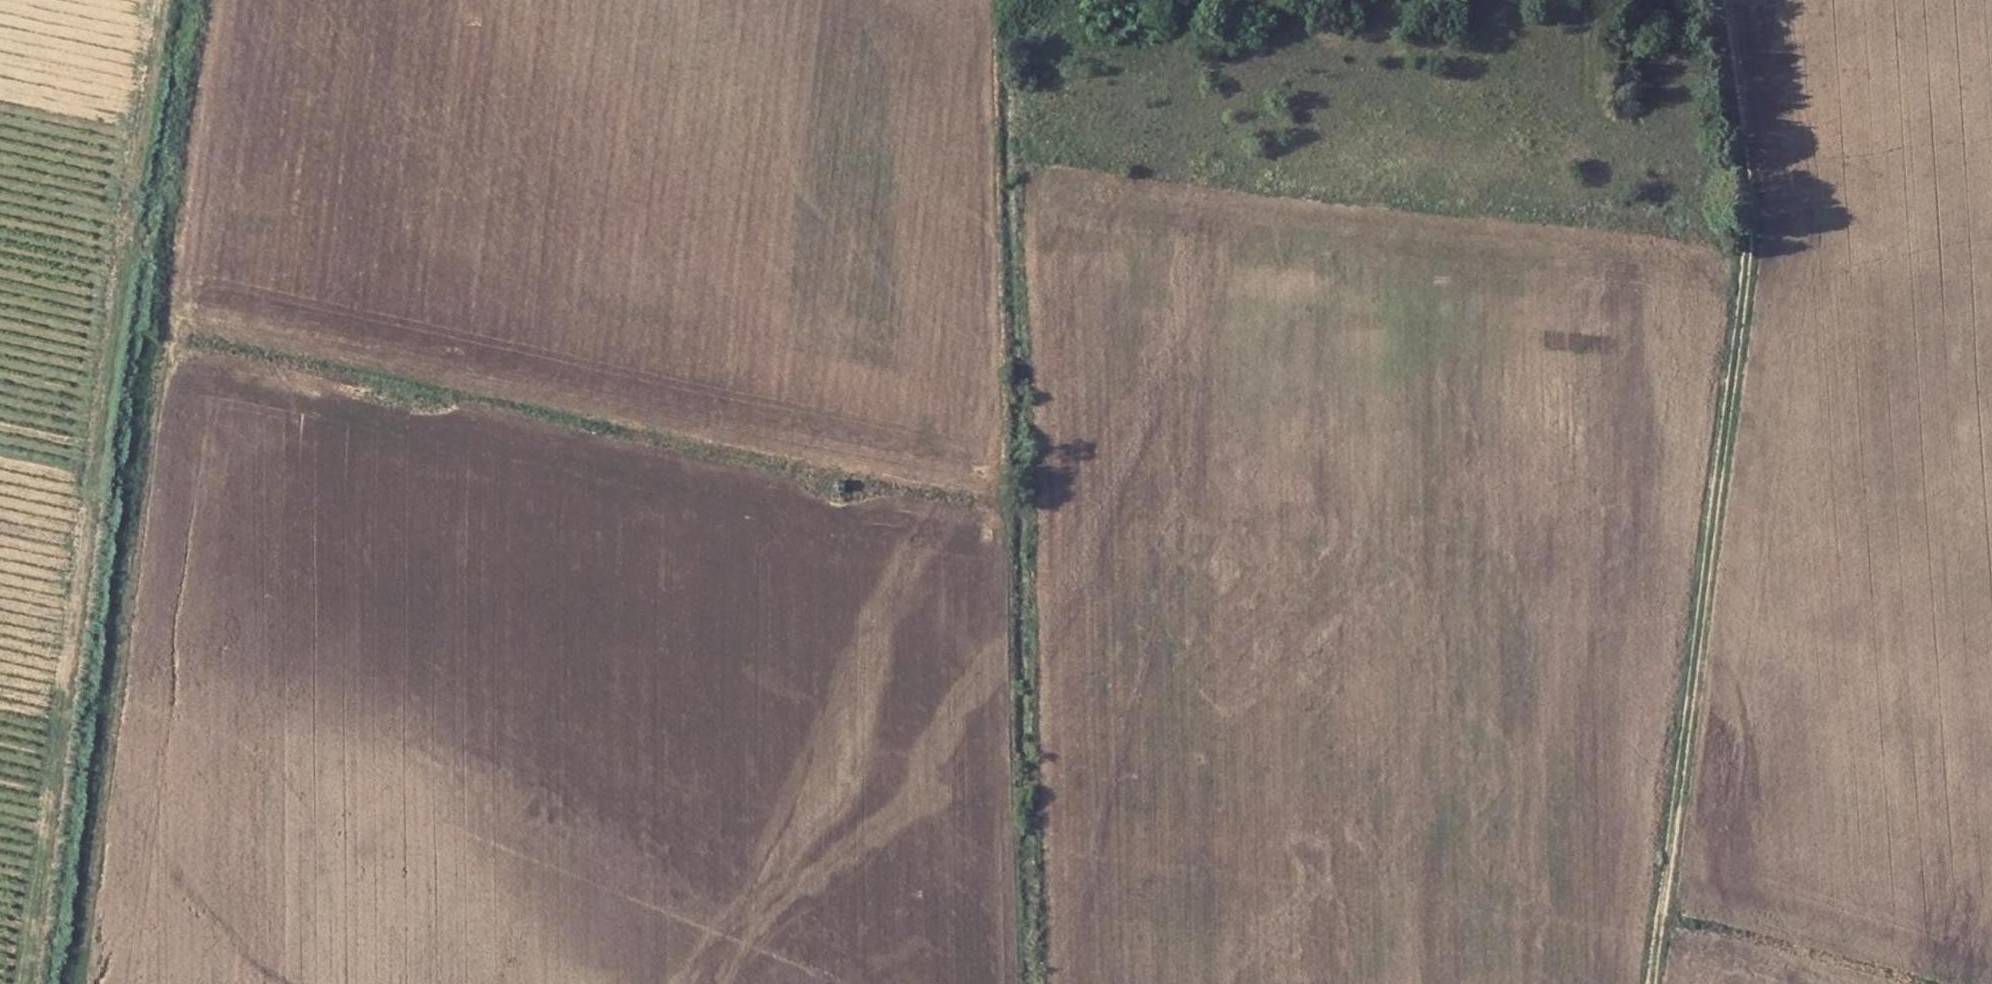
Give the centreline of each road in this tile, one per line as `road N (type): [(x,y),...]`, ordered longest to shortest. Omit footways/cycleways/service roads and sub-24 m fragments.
road 1 (track): [(1657,983),(1746,249),(1744,137),(1719,0)]
road 2 (track): [(71,983),(154,365)]

